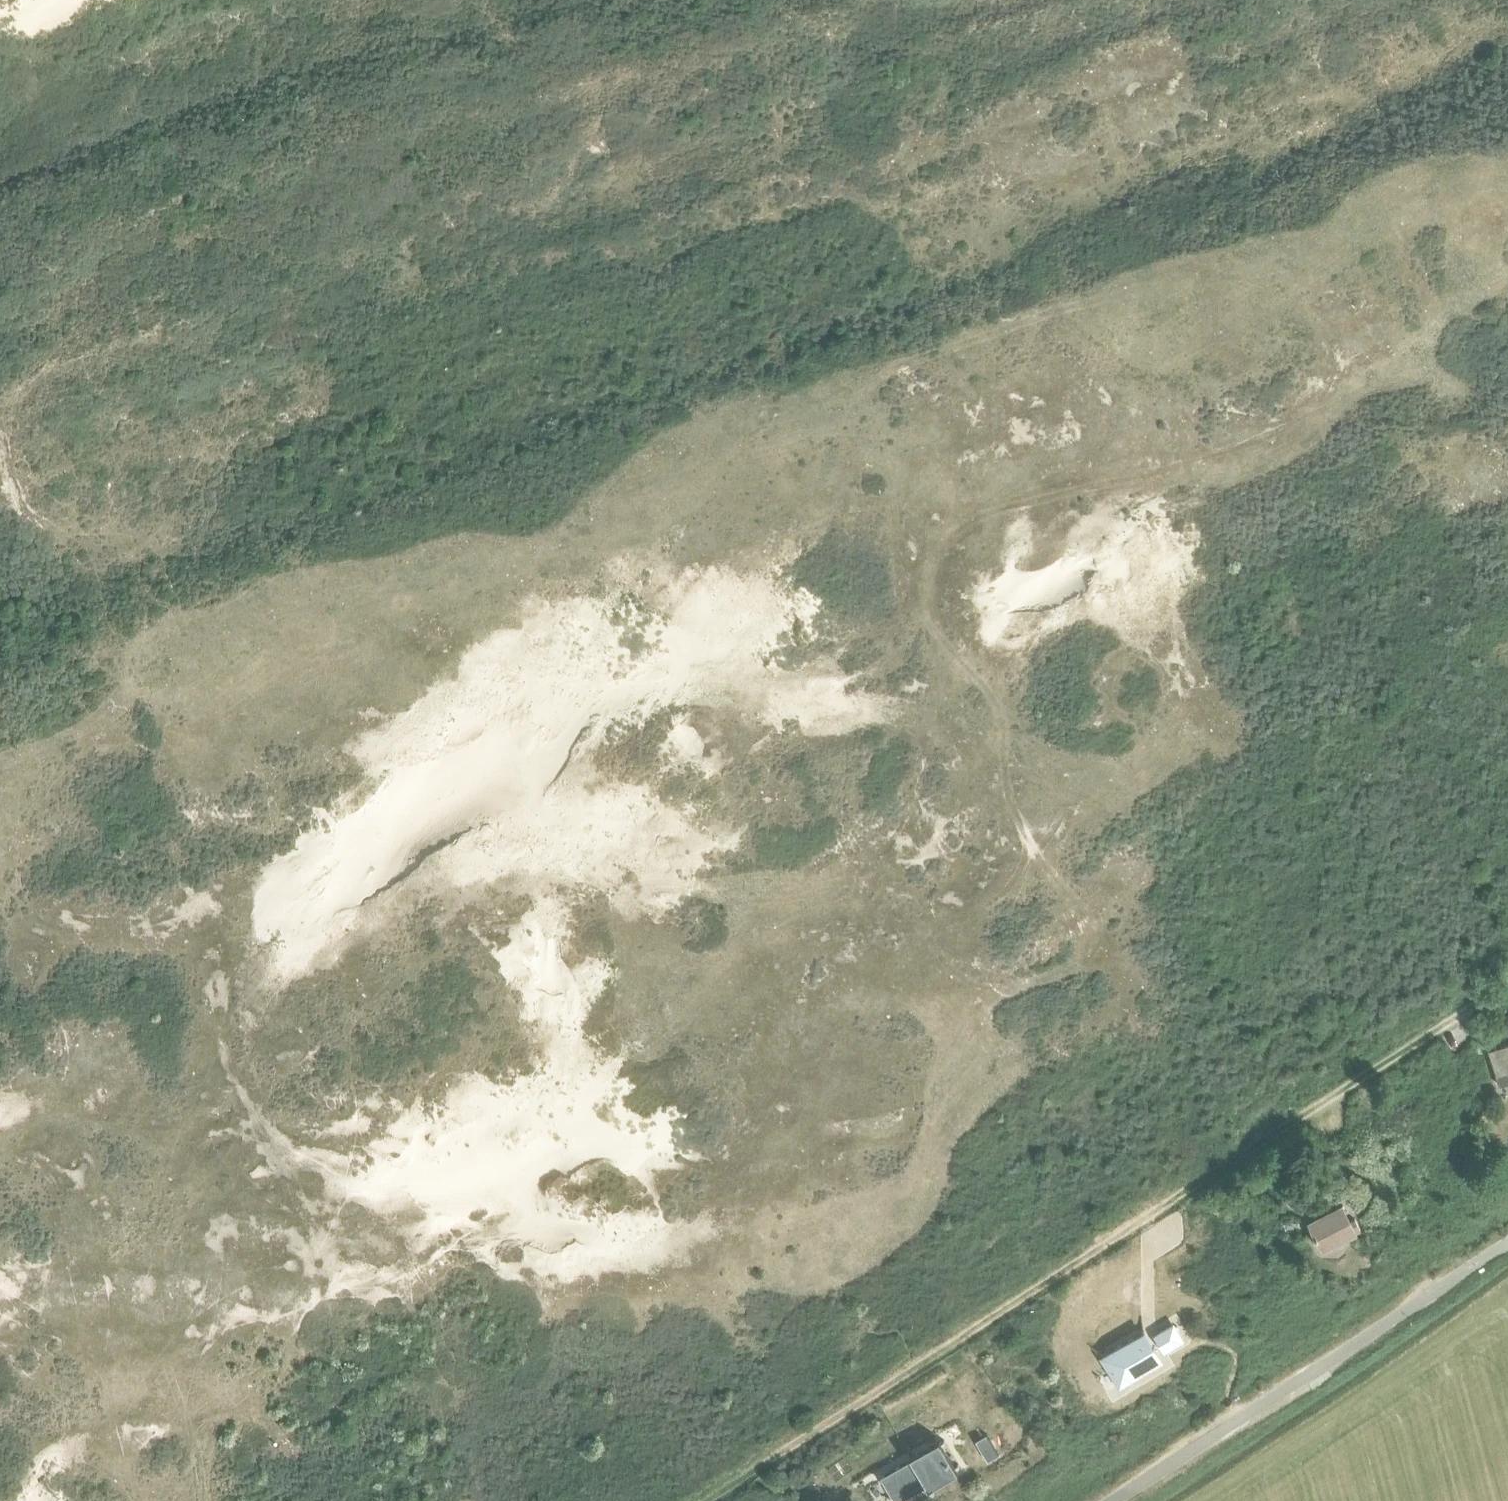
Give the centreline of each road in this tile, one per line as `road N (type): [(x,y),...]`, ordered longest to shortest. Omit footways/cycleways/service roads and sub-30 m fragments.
road 1 (track): [(709,1500),(1507,985)]
road 2 (unclassified): [(1117,1500),(1507,1243)]

